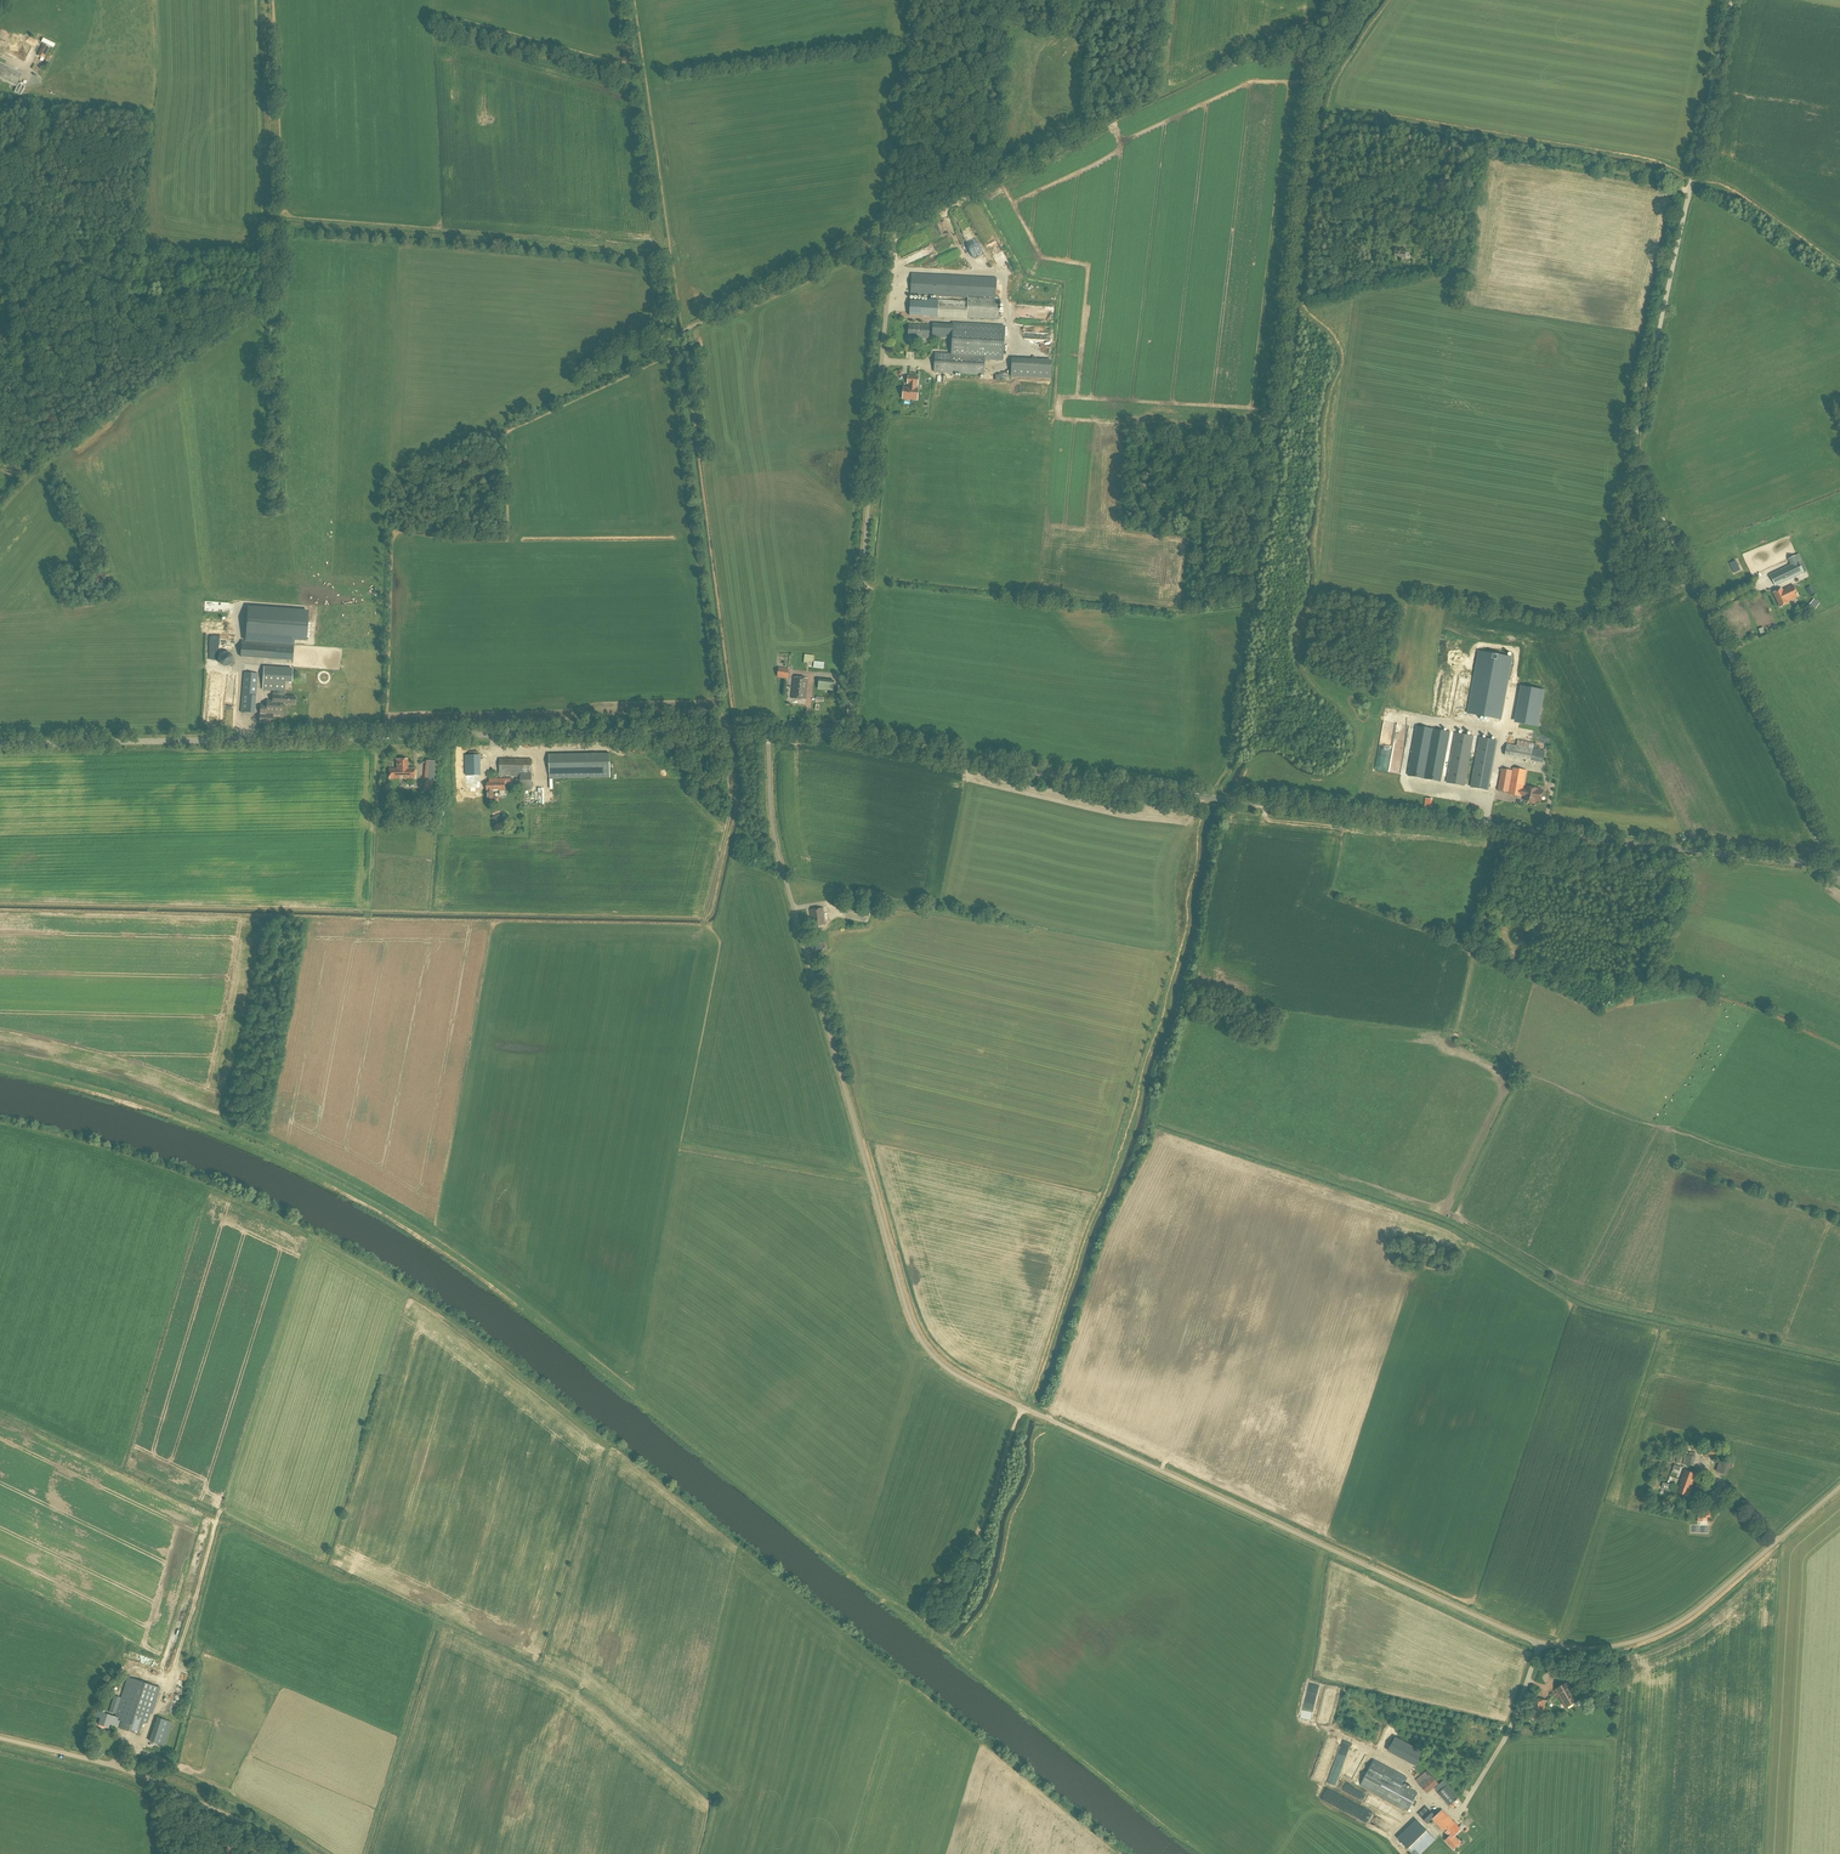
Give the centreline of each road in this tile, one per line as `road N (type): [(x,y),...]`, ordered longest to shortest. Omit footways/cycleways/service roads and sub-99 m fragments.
road 1 (unclassified): [(1540,1643),(1023,1407),(931,1353),(911,1313),(780,859),(768,734)]
road 2 (track): [(0,1071),(173,1117),(386,1218),(587,1361),(876,1597),(918,1609)]
road 3 (unclassified): [(1833,872),(1065,782),(848,735)]
road 4 (unclassified): [(1833,872),(1636,462),(1638,419),(1732,0)]
road 5 (track): [(665,340),(651,255),(274,224),(273,288),(258,302),(45,456),(0,448)]
road 6 (unclassified): [(768,734),(0,744)]
road 7 (unclassified): [(848,735),(914,0)]
road 8 (track): [(1096,133),(665,340)]
road 9 (unclassified): [(1540,1643),(1610,1649),(1658,1635),(1839,1488)]
road 10 (track): [(933,1642),(1202,1853)]
road 11 (unclassified): [(299,1853),(116,1766),(0,1738)]
road 12 (track): [(262,0),(274,224)]
road 13 (track): [(665,340),(502,418)]
road 14 (unclassified): [(1466,1806),(1519,1711),(1540,1643)]

